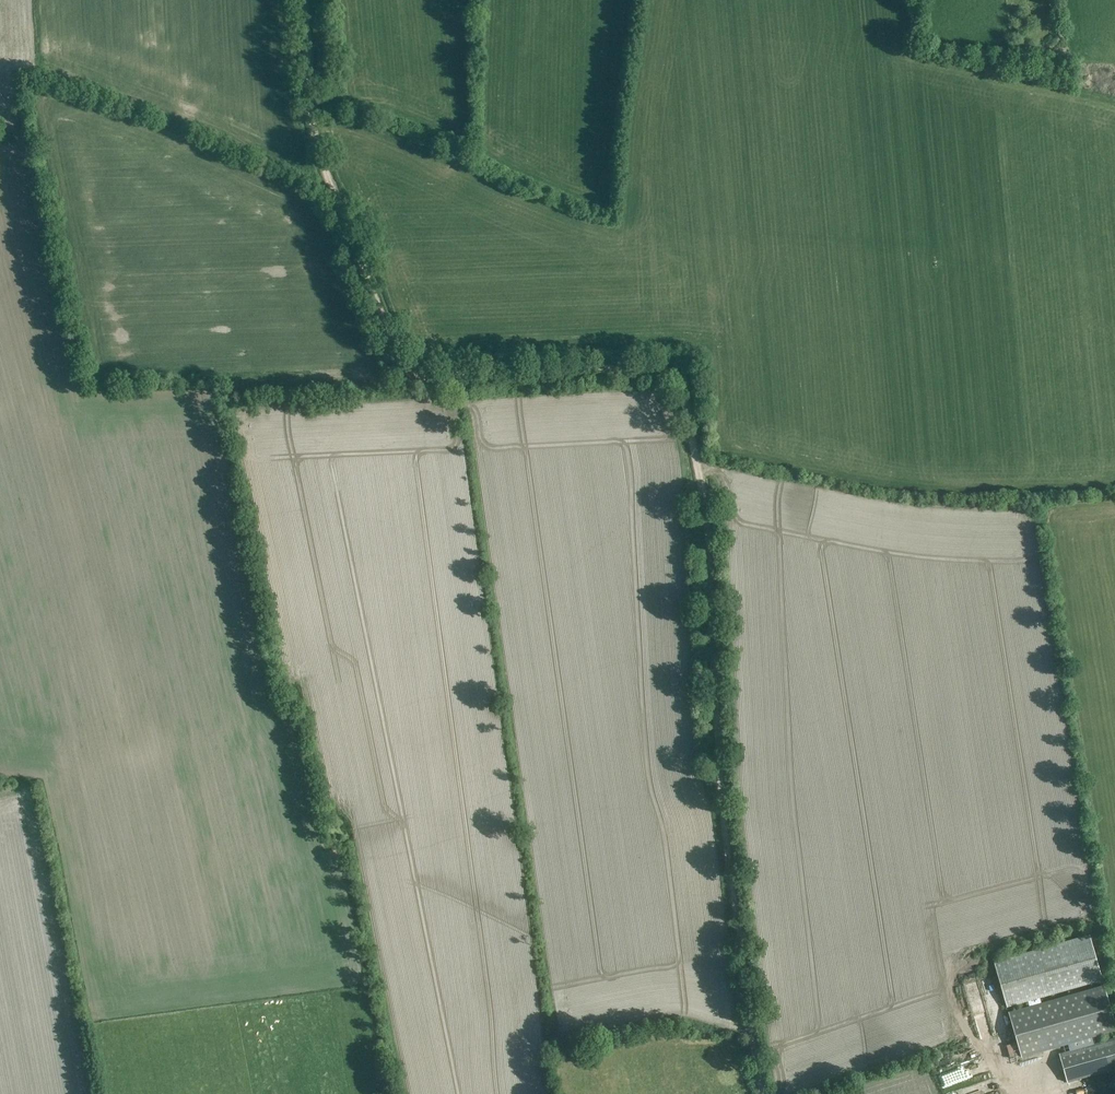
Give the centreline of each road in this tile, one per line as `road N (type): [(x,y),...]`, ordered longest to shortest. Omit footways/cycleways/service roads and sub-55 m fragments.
road 1 (track): [(764,1093),(726,850),(704,505),(681,385),(654,368),(431,378),(406,371),(318,149),(304,0)]

